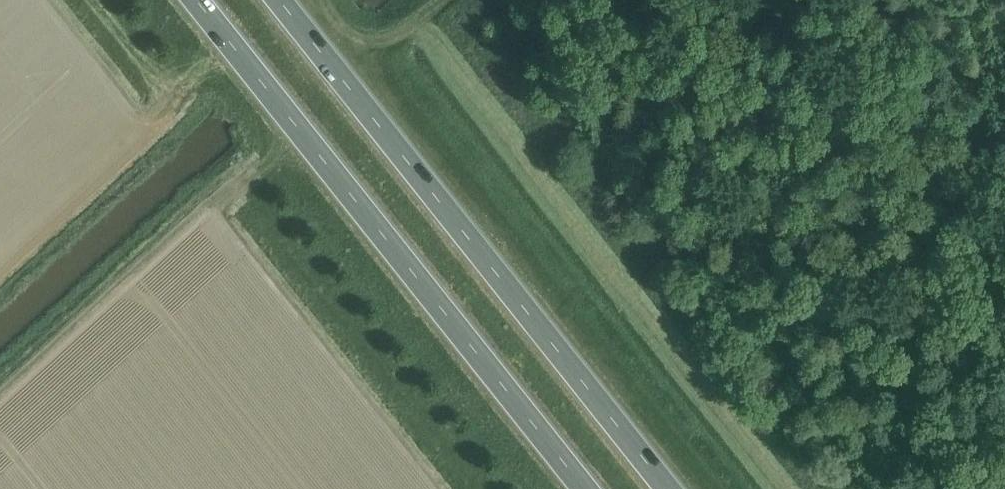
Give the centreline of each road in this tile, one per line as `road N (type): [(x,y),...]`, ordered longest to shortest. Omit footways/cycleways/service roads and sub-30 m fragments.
road 1 (trunk): [(196,0),(585,488)]
road 2 (trunk): [(669,488),(280,0)]

